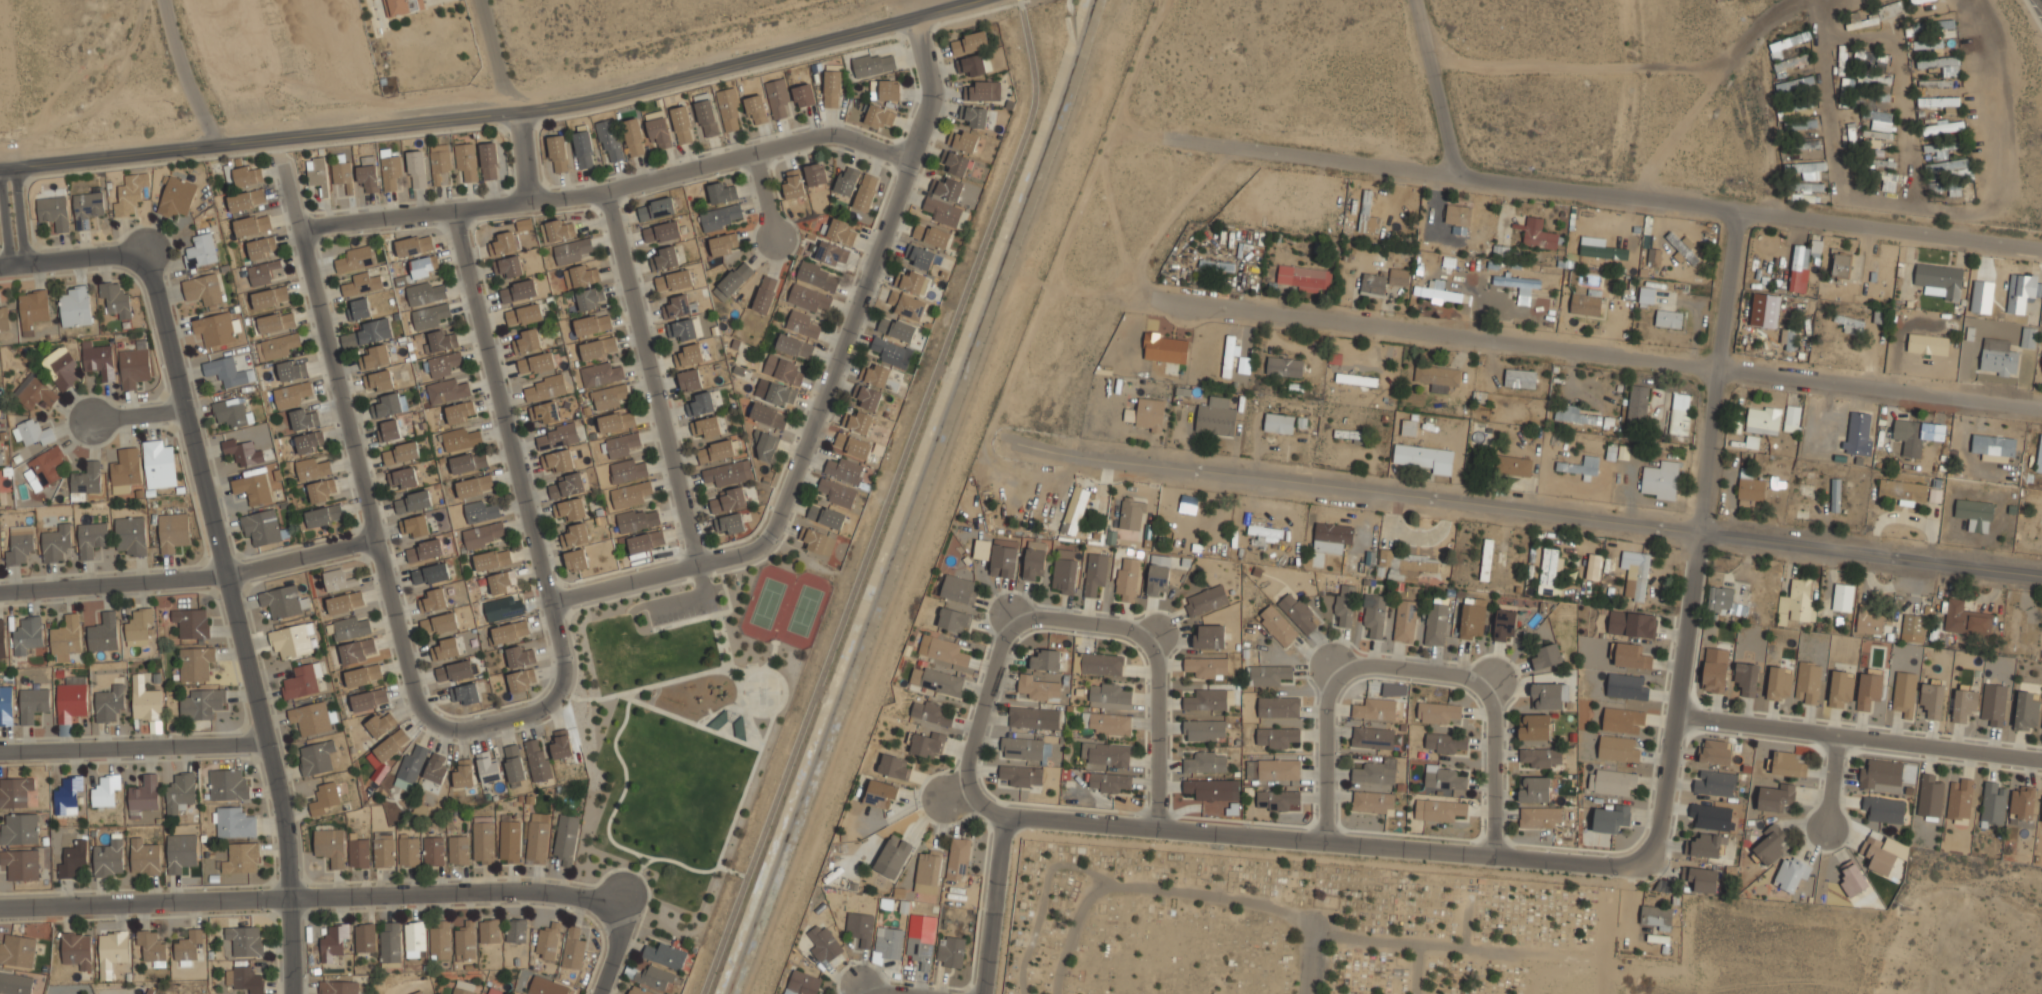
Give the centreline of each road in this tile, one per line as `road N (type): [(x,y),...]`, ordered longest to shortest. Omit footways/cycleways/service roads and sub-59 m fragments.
road 1 (residential): [(2041,577),(1023,445)]
road 2 (tertiary): [(976,0),(575,105),(0,168)]
road 3 (residential): [(2041,410),(1188,305)]
road 4 (residential): [(2041,241),(1213,143)]
road 5 (residential): [(915,17),(929,103),(766,542),(550,601)]
road 6 (residential): [(149,251),(283,805),(295,993)]
road 7 (residential): [(1004,816),(1625,869),(1657,843)]
road 8 (residential): [(1657,843),(1736,208)]
road 9 (residential): [(299,228),(582,195),(821,134),(911,160)]
road 10 (residential): [(283,163),(418,699),(438,722)]
road 11 (residential): [(453,210),(564,654),(555,695)]
road 12 (residential): [(467,892),(0,907)]
road 13 (residential): [(606,189),(699,564)]
road 14 (residential): [(377,537),(226,575),(0,592)]
road 15 (residential): [(2041,758),(1674,714)]
road 16 (residential): [(0,749),(261,738)]
road 17 (residential): [(1010,616),(967,761),(981,806),(1004,816)]
road 18 (residential): [(1156,826),(1157,635)]
road 19 (residential): [(1004,816),(982,993)]
road 20 (residential): [(1328,665),(1328,842)]
road 21 (residential): [(1414,0),(1454,172)]
road 22 (residential): [(1494,857),(1494,682)]
road 23 (residential): [(1494,682),(1328,665)]
road 24 (tertiary): [(164,0),(214,145)]
road 25 (residential): [(619,898),(467,892)]
road 26 (residential): [(149,251),(0,265)]
road 27 (residential): [(1157,635),(1010,616)]
road 28 (residential): [(555,695),(532,712),(466,729),(438,722)]

